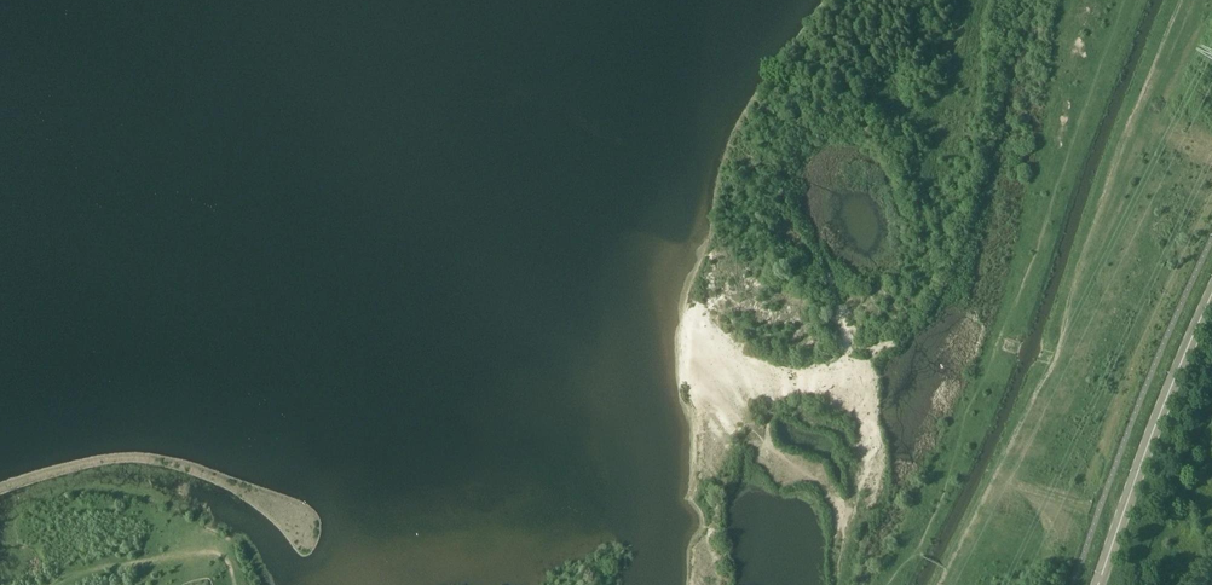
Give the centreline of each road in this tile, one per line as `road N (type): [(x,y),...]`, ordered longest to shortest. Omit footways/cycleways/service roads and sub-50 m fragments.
road 1 (tertiary): [(1100,584),(1211,286)]

